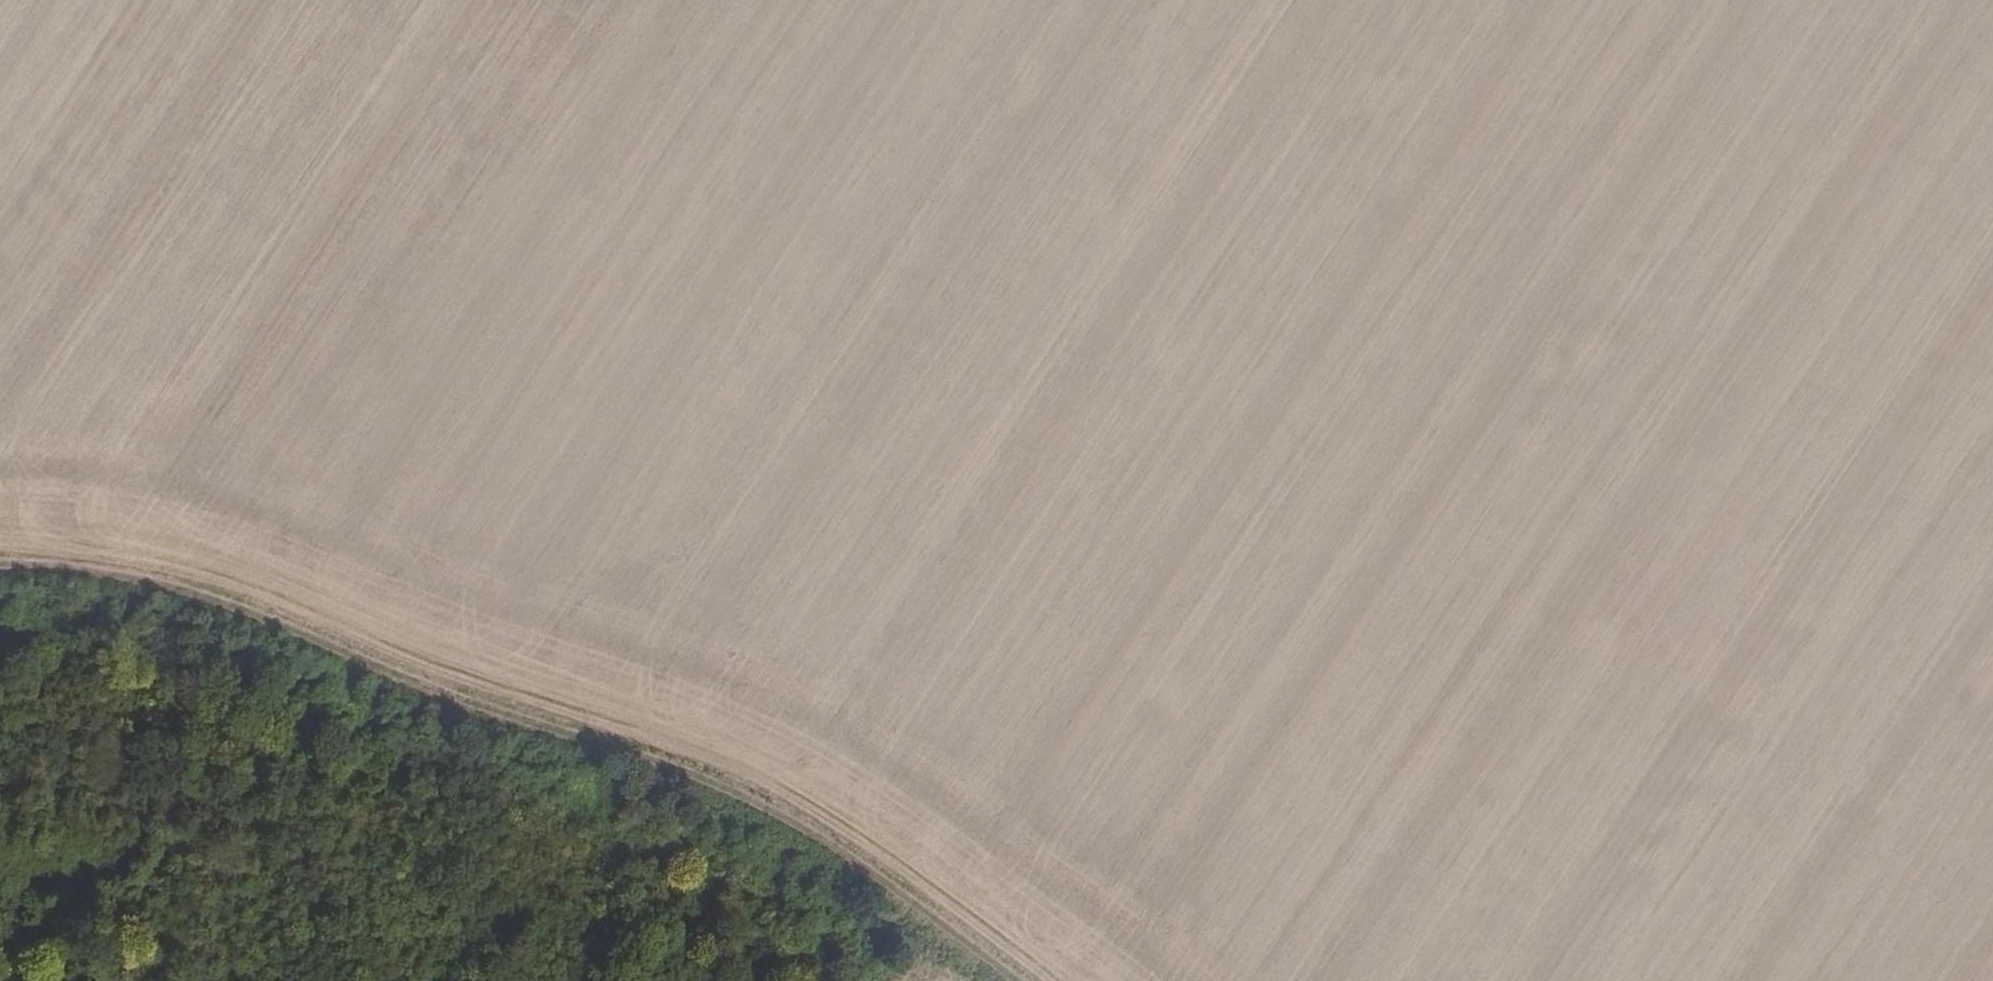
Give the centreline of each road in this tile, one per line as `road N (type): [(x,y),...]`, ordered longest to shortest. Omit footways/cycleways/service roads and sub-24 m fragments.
road 1 (track): [(0,548),(64,549),(431,678),(895,897),(998,980)]

